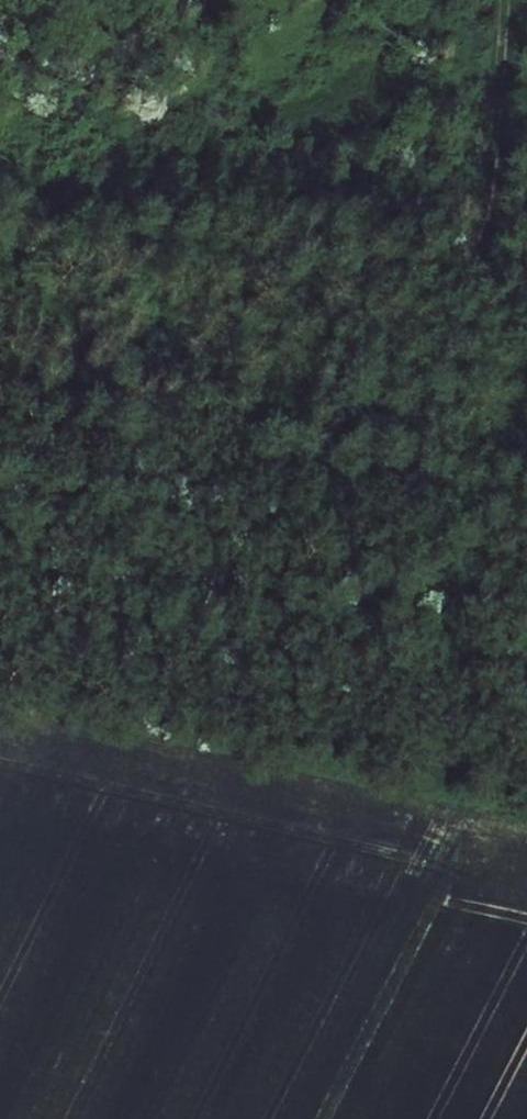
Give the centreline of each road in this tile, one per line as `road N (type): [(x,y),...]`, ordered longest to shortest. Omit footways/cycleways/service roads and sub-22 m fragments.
road 1 (track): [(0,193),(431,266),(467,259),(485,235),(507,0)]
road 2 (track): [(0,663),(526,785)]

